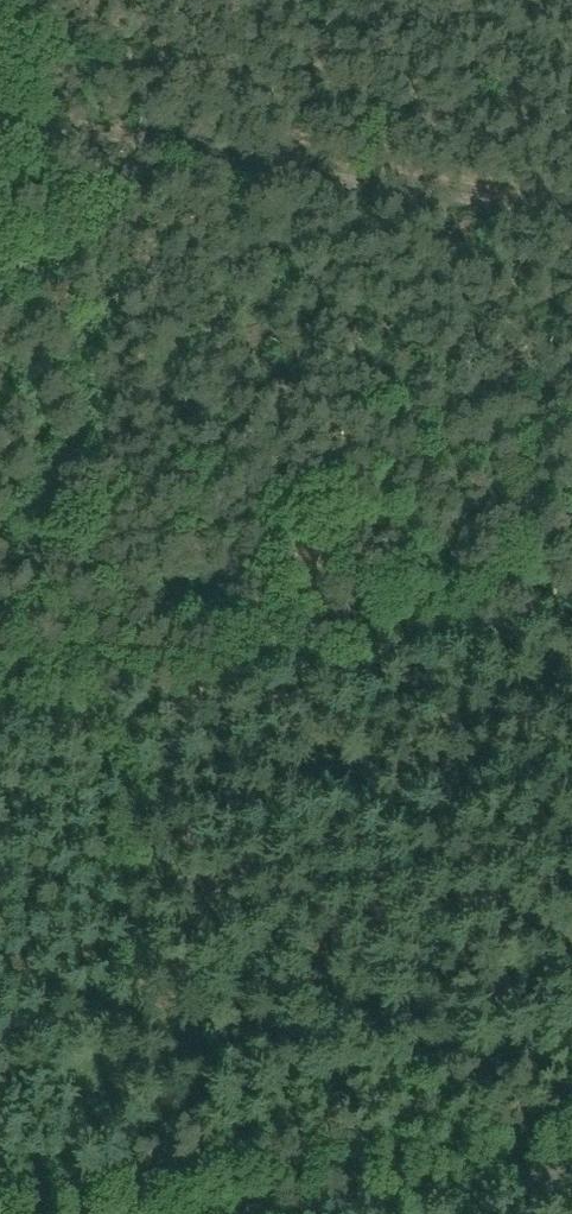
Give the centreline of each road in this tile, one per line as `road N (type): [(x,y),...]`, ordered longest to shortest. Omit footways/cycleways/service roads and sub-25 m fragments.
road 1 (unclassified): [(137,1213),(571,1166)]

